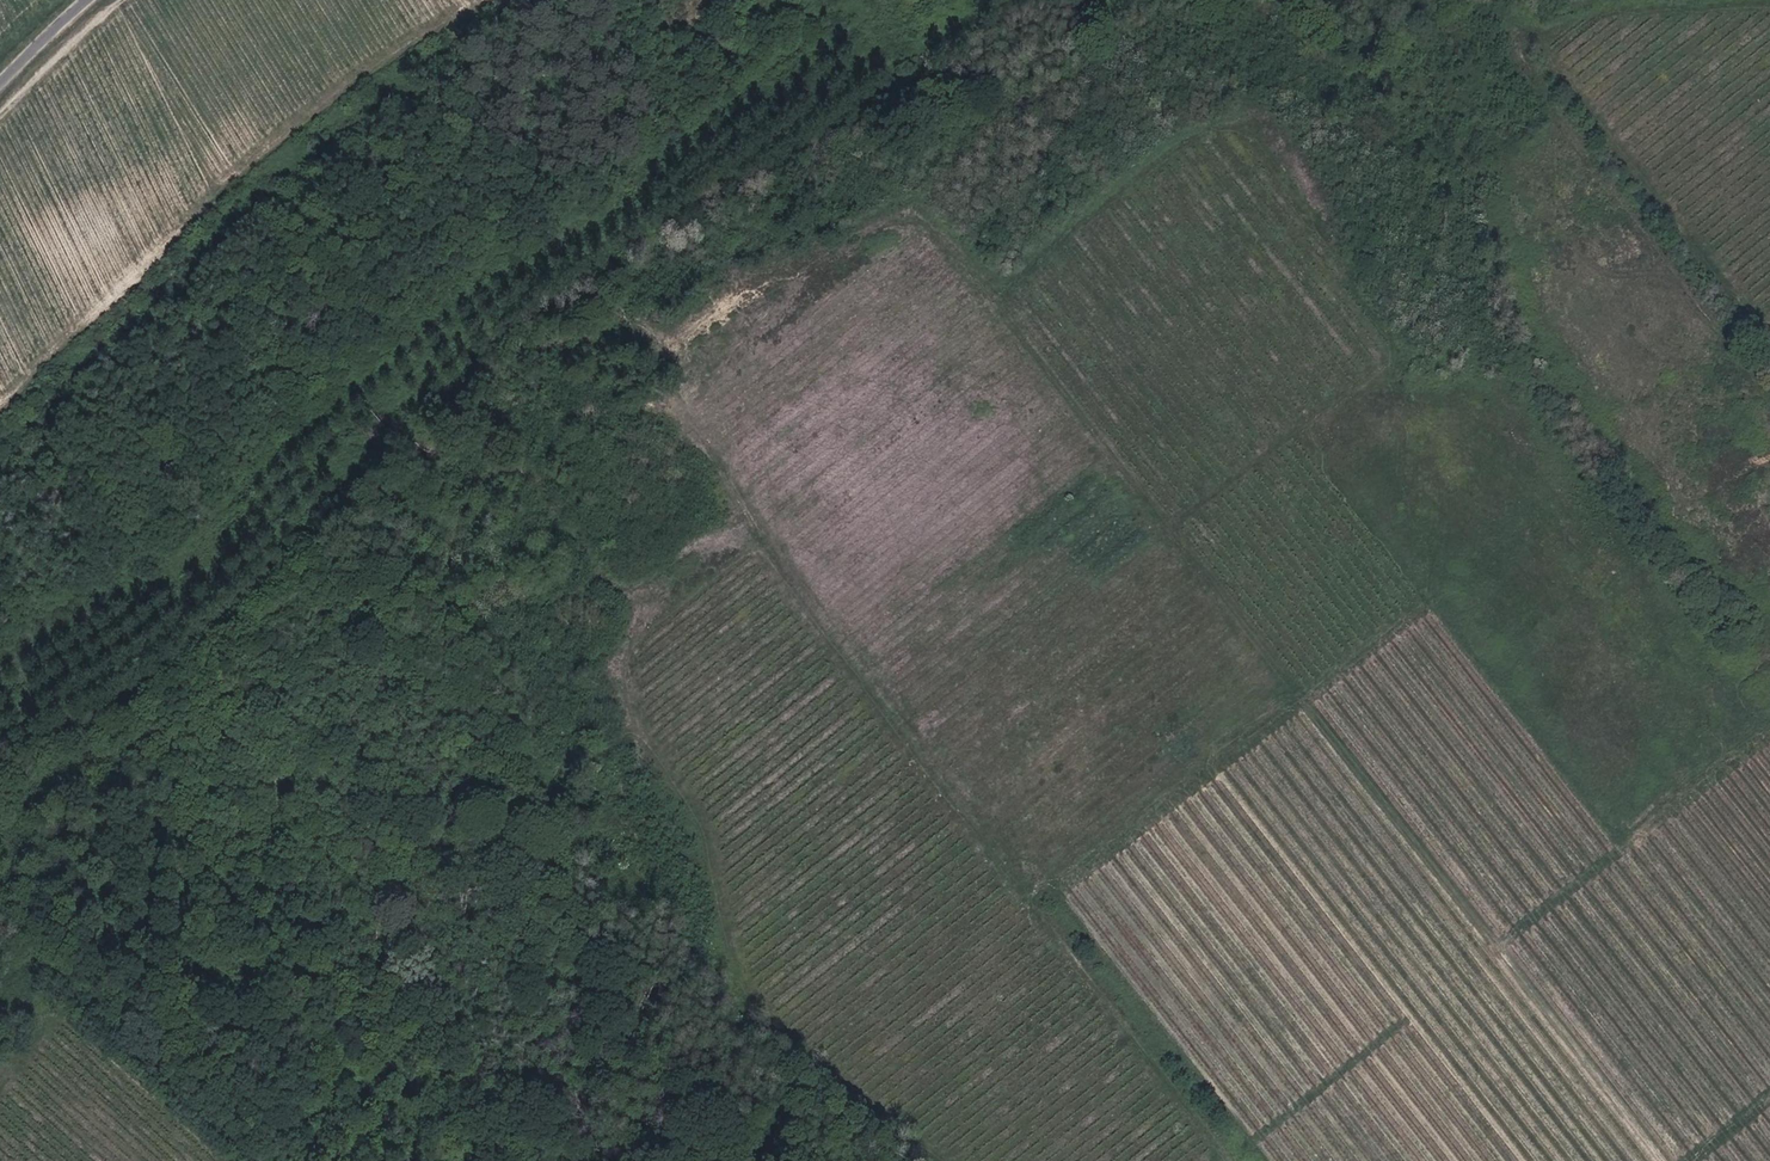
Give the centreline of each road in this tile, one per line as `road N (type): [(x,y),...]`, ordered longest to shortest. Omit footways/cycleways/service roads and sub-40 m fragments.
road 1 (track): [(281,1160),(323,1036),(285,961),(115,906),(0,959)]
road 2 (unclassified): [(0,84),(89,0)]

